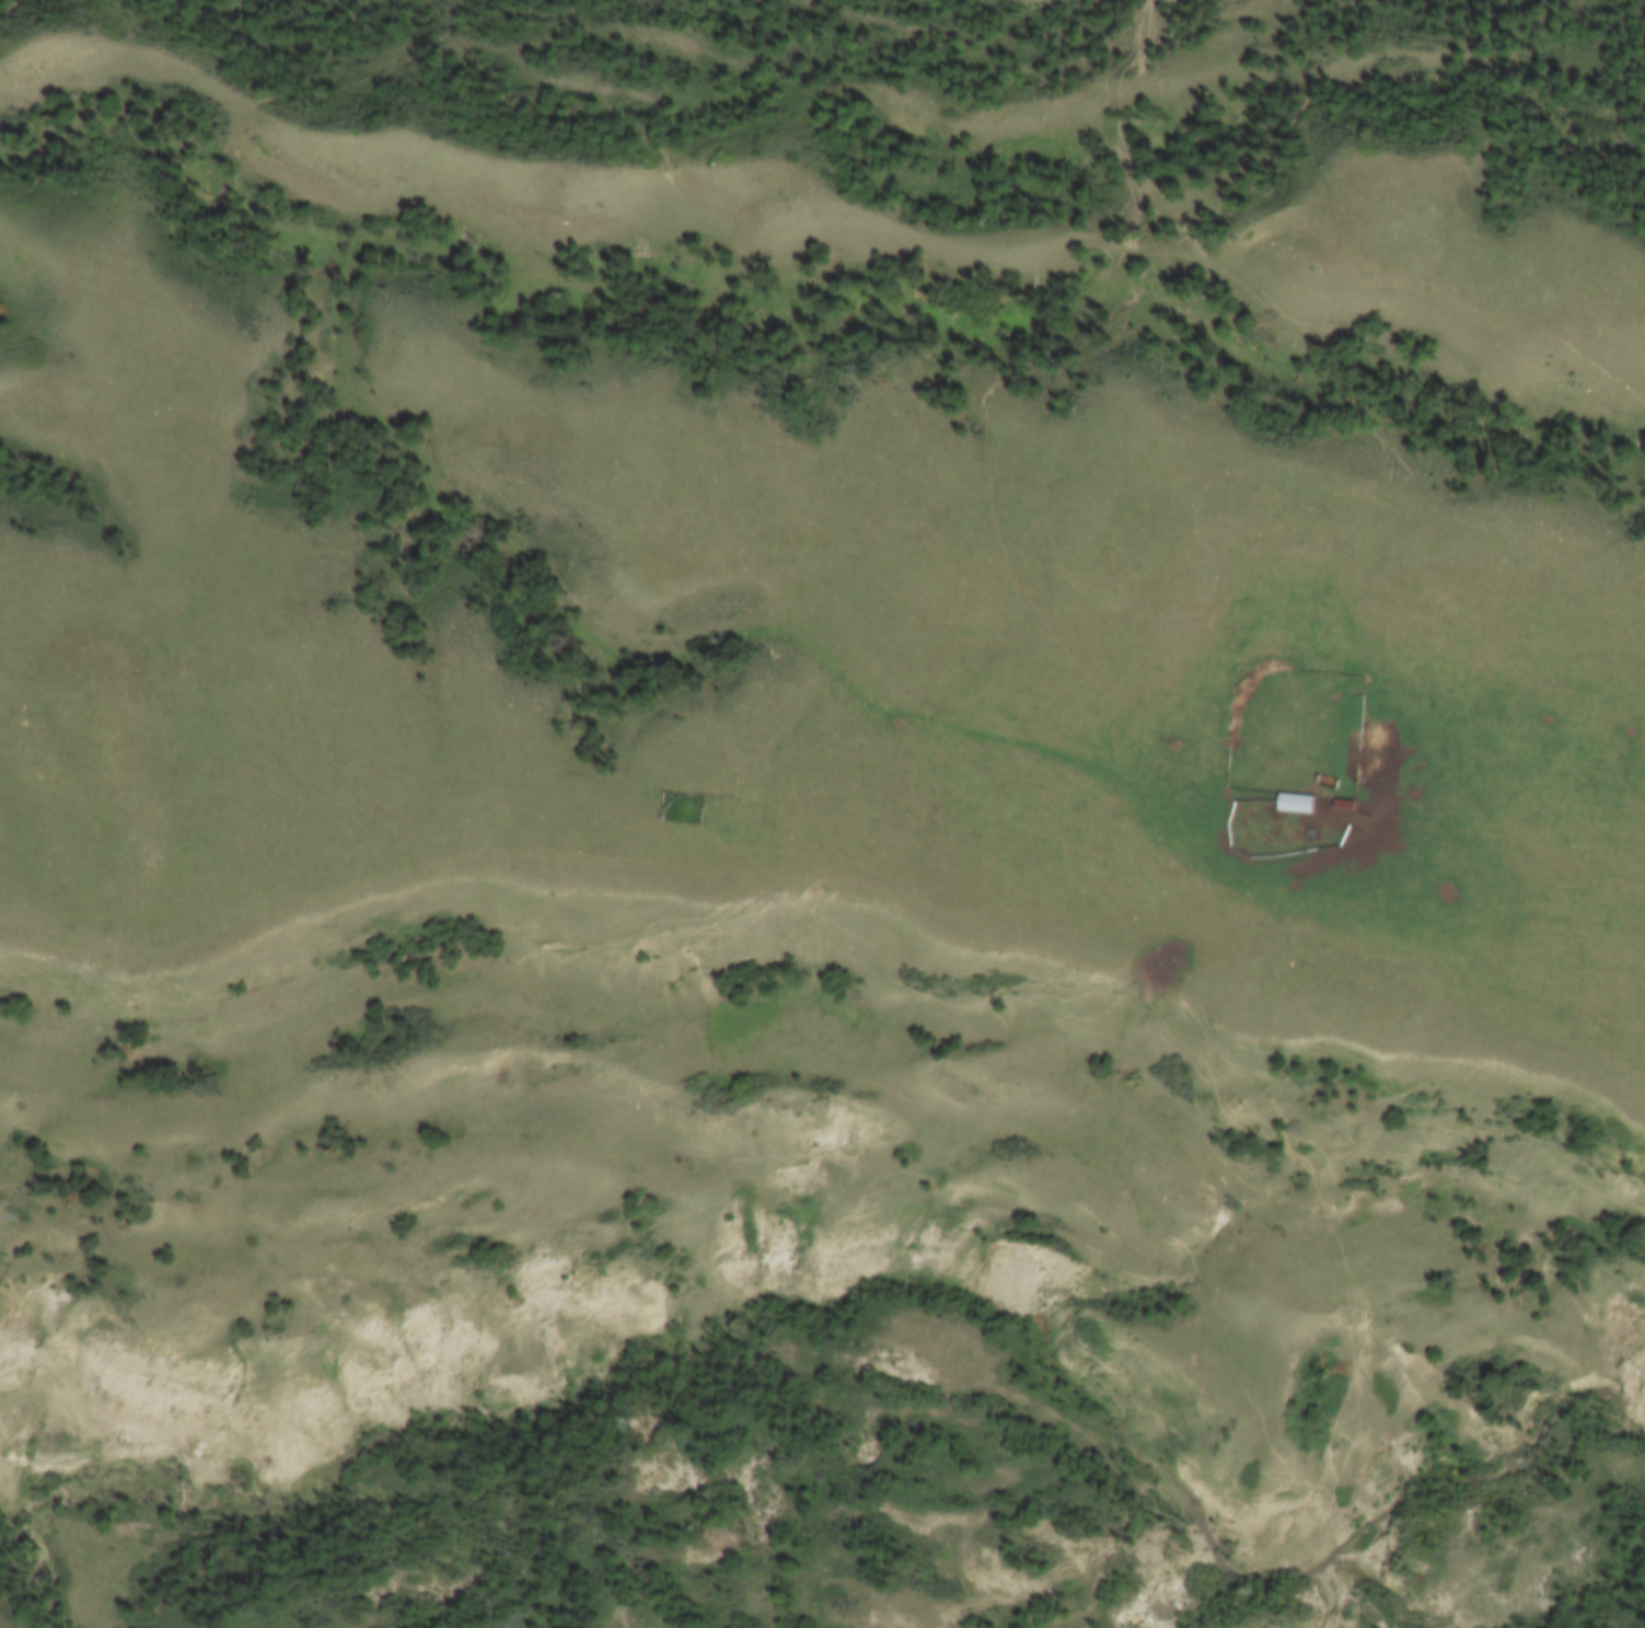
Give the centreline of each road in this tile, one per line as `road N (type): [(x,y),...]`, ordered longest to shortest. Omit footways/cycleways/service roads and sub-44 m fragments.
road 1 (track): [(1644,884),(1420,855)]

